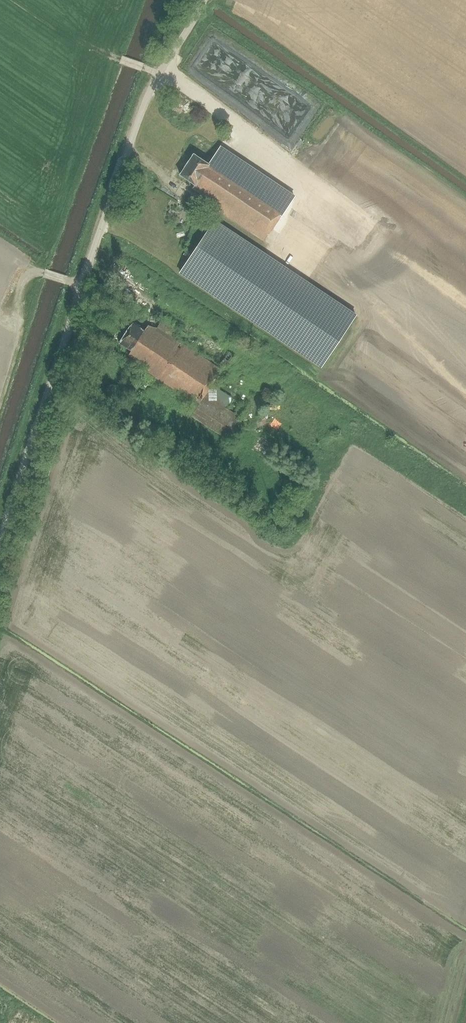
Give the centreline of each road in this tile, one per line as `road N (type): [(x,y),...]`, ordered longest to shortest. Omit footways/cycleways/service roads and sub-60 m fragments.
road 1 (unclassified): [(0,554),(150,110),(207,0)]

